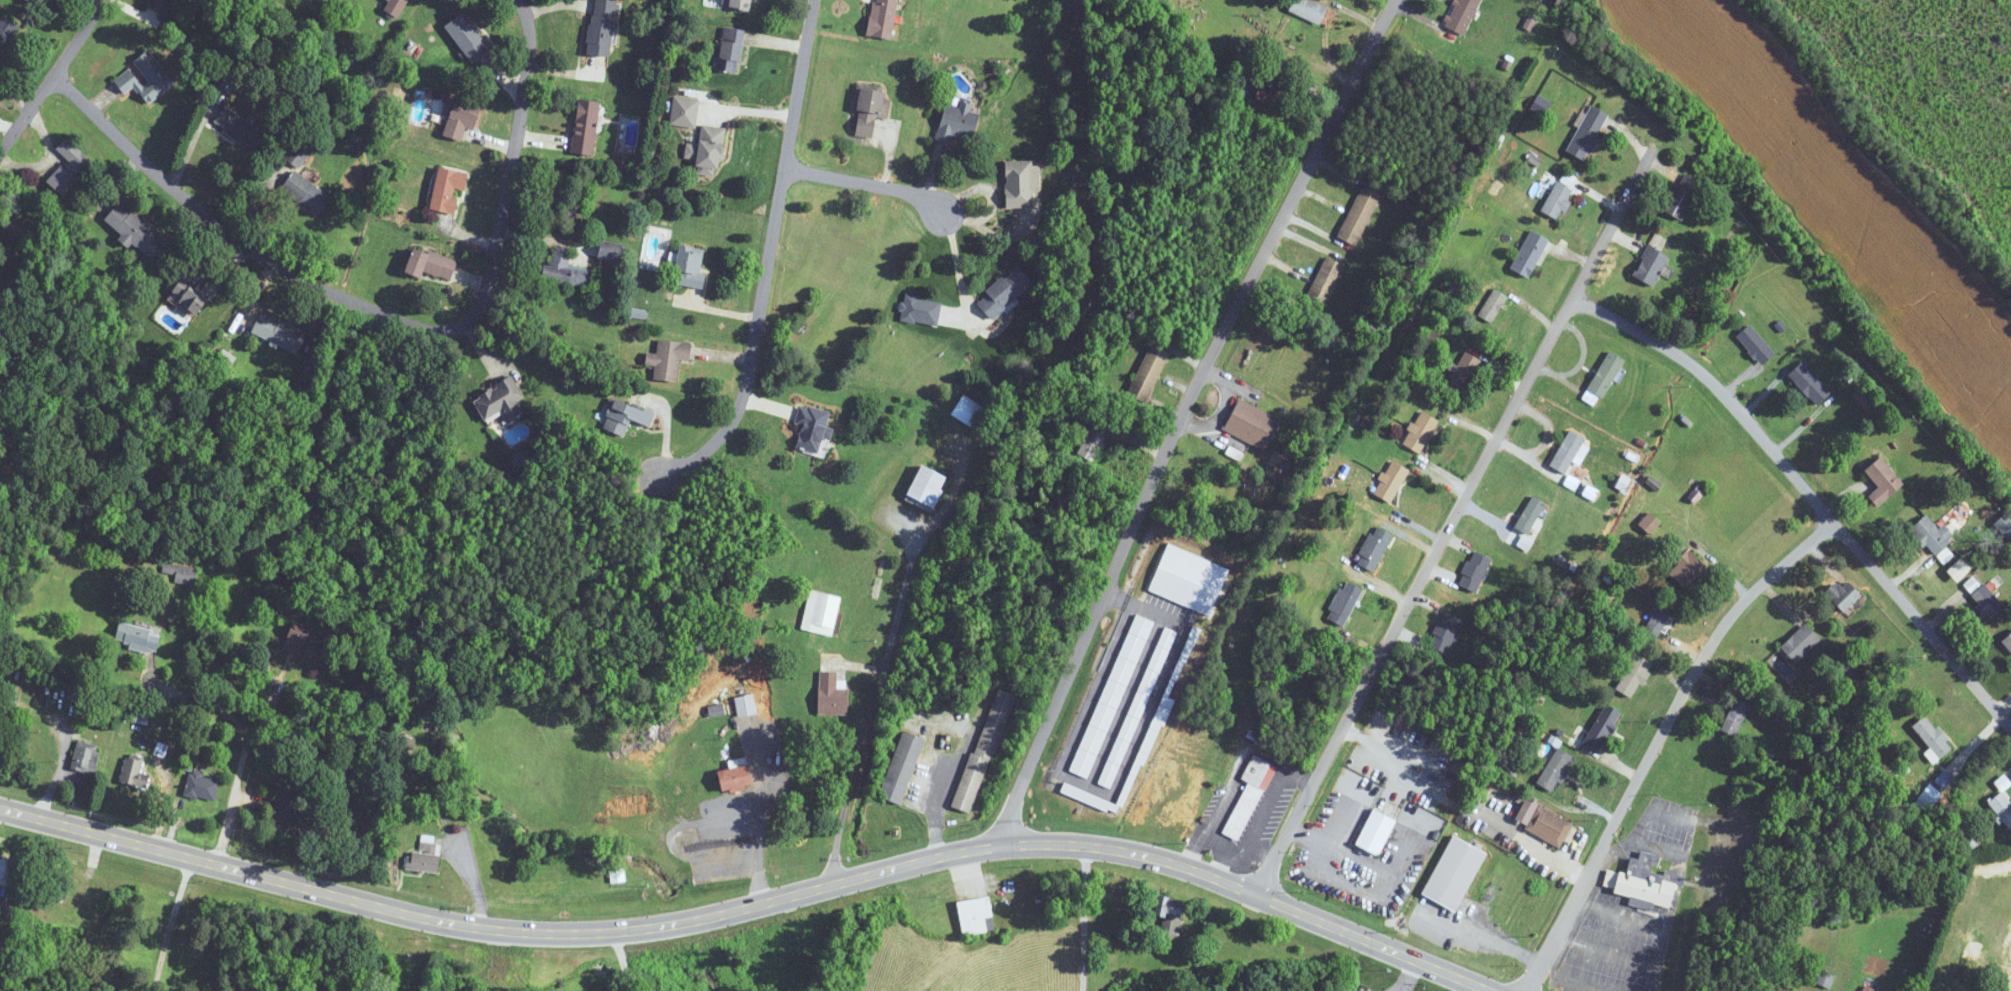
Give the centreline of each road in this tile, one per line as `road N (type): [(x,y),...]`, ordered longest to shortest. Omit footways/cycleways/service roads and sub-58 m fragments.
road 1 (primary): [(1498,990),(1198,870),(1102,845),(1029,843),(673,925),(550,934),(442,918),(0,807)]
road 2 (residential): [(1555,14),(1661,131),(1258,894)]
road 3 (residential): [(1002,848),(1245,299),(1396,0)]
road 4 (residential): [(52,76),(174,188),(254,247),(370,305),(438,326),(486,312),(493,284),(533,54),(519,0)]
road 5 (residential): [(1574,297),(1701,364),(2010,724)]
road 6 (residential): [(1532,990),(1729,617),(1836,521)]
road 7 (residential): [(816,0),(741,405),(716,442),(637,490)]
road 8 (residential): [(830,888),(922,520)]
road 9 (residential): [(215,861),(288,572)]
road 10 (residential): [(0,152),(101,0)]
road 11 (residential): [(784,167),(901,191),(942,211)]
road 12 (residential): [(1088,990),(1087,844)]
road 13 (residential): [(1074,681),(962,623)]

